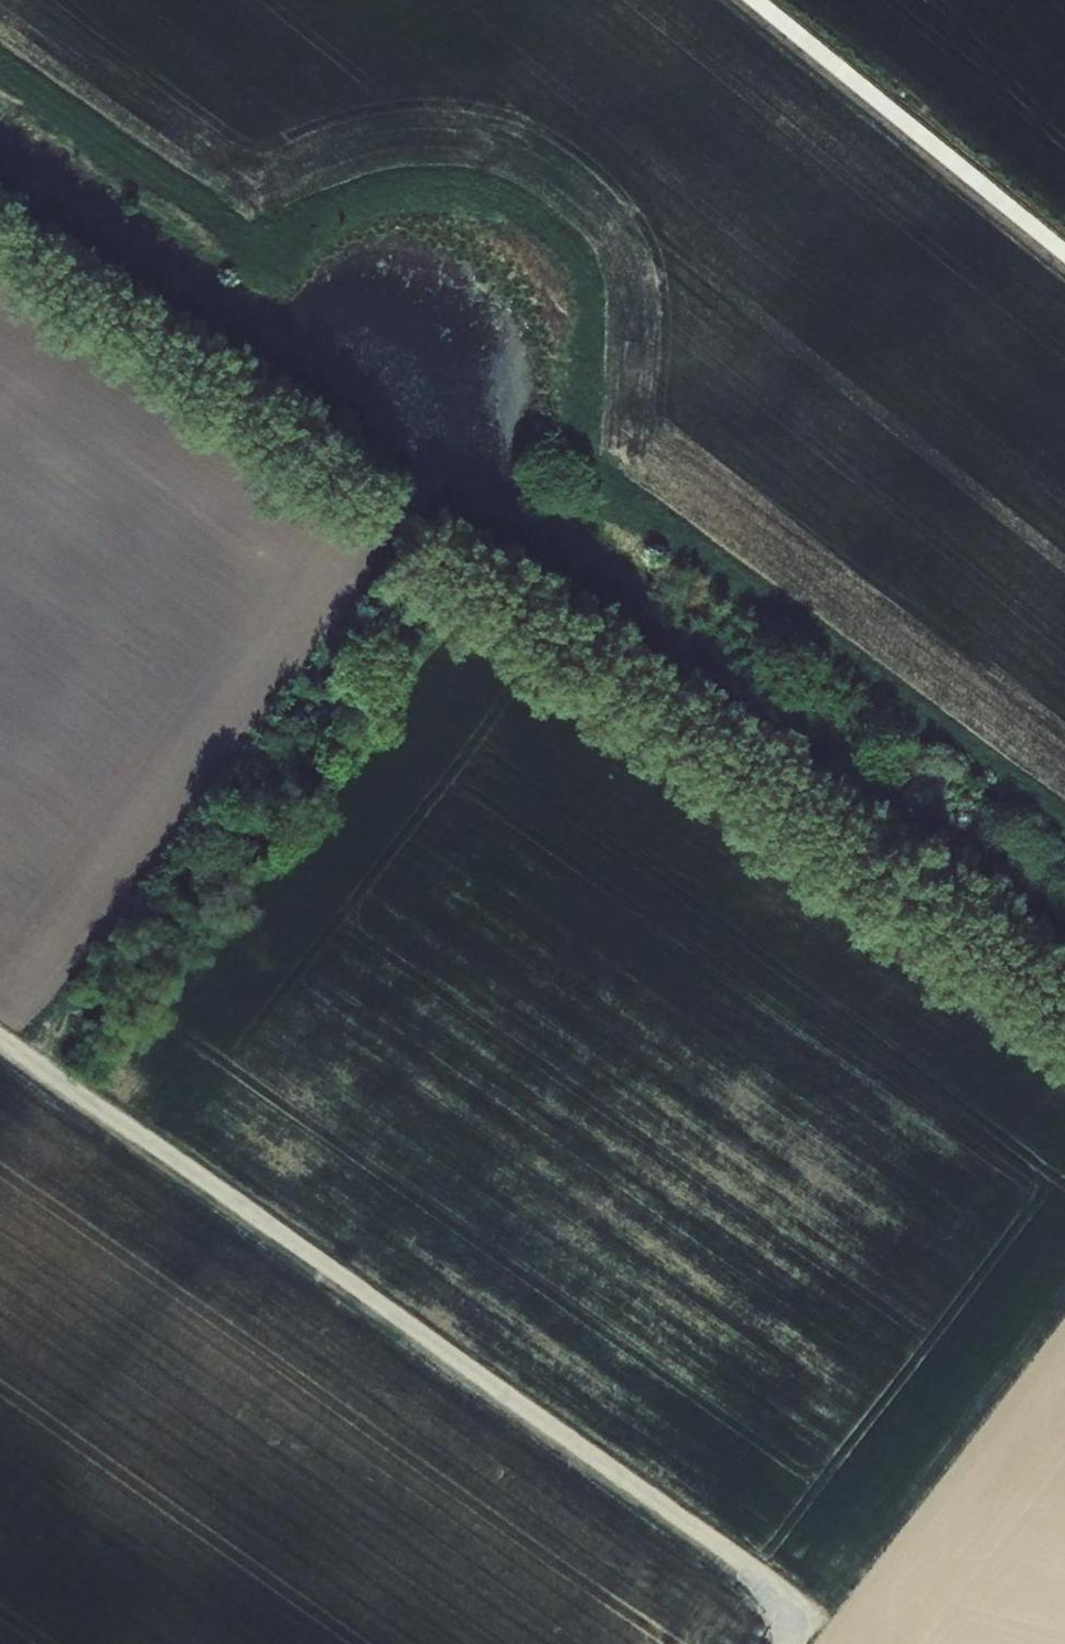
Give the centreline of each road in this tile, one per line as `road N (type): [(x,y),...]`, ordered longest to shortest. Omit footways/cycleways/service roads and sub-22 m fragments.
road 1 (track): [(0,1033),(793,1602),(804,1630),(793,1643)]
road 2 (track): [(1064,253),(755,0)]

